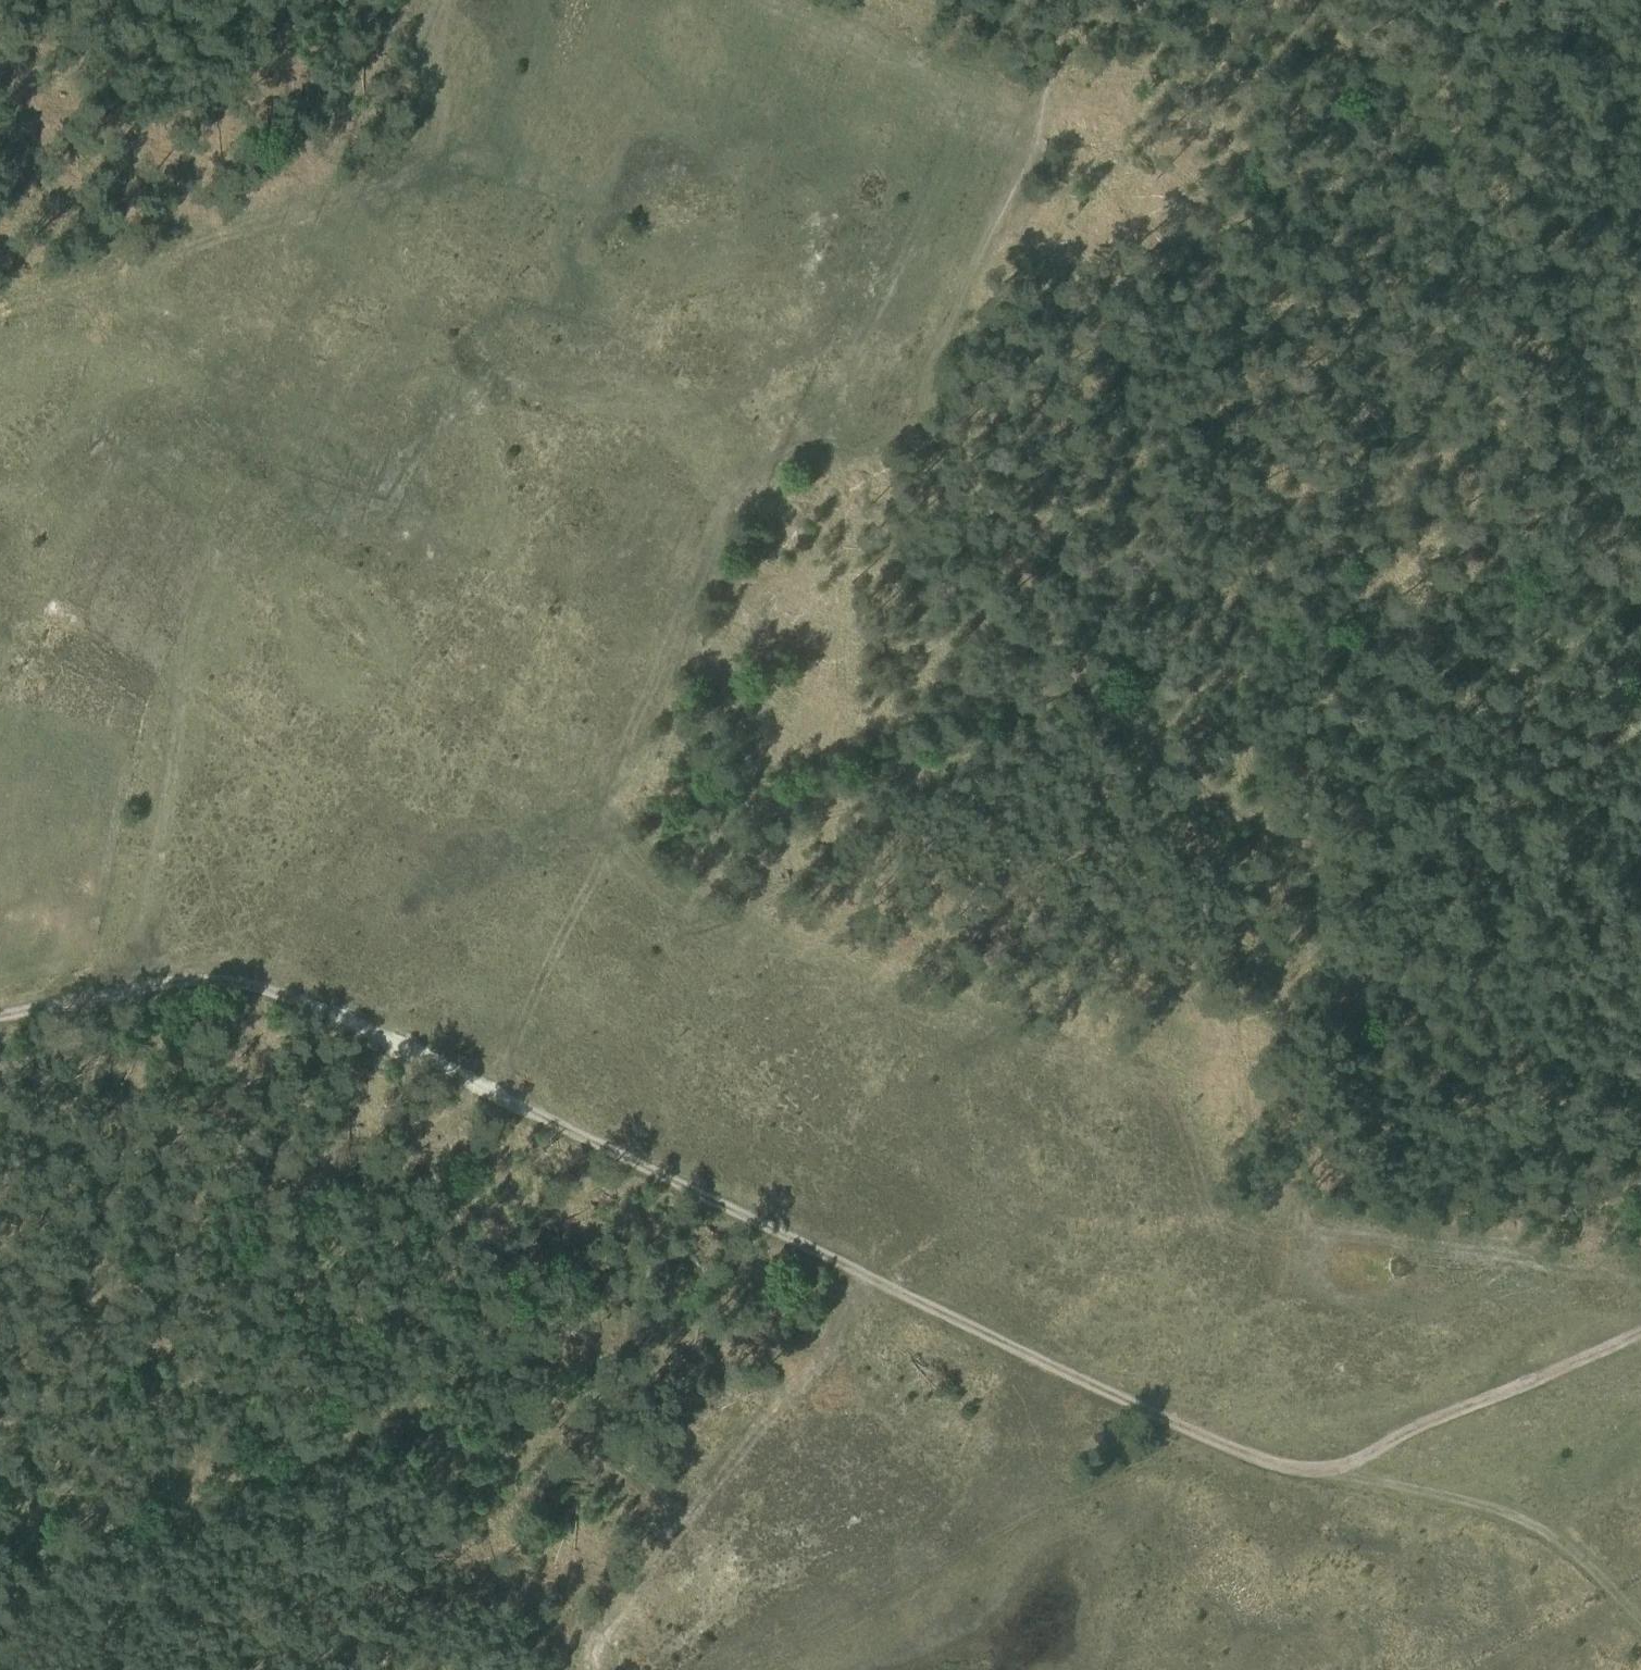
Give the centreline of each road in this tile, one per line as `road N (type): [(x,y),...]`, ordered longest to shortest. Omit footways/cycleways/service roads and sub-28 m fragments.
road 1 (track): [(0,1022),(157,987),(296,1000),(1228,1442),(1529,1521),(1640,1619)]
road 2 (track): [(1354,1475),(1401,1435),(1640,1322)]

